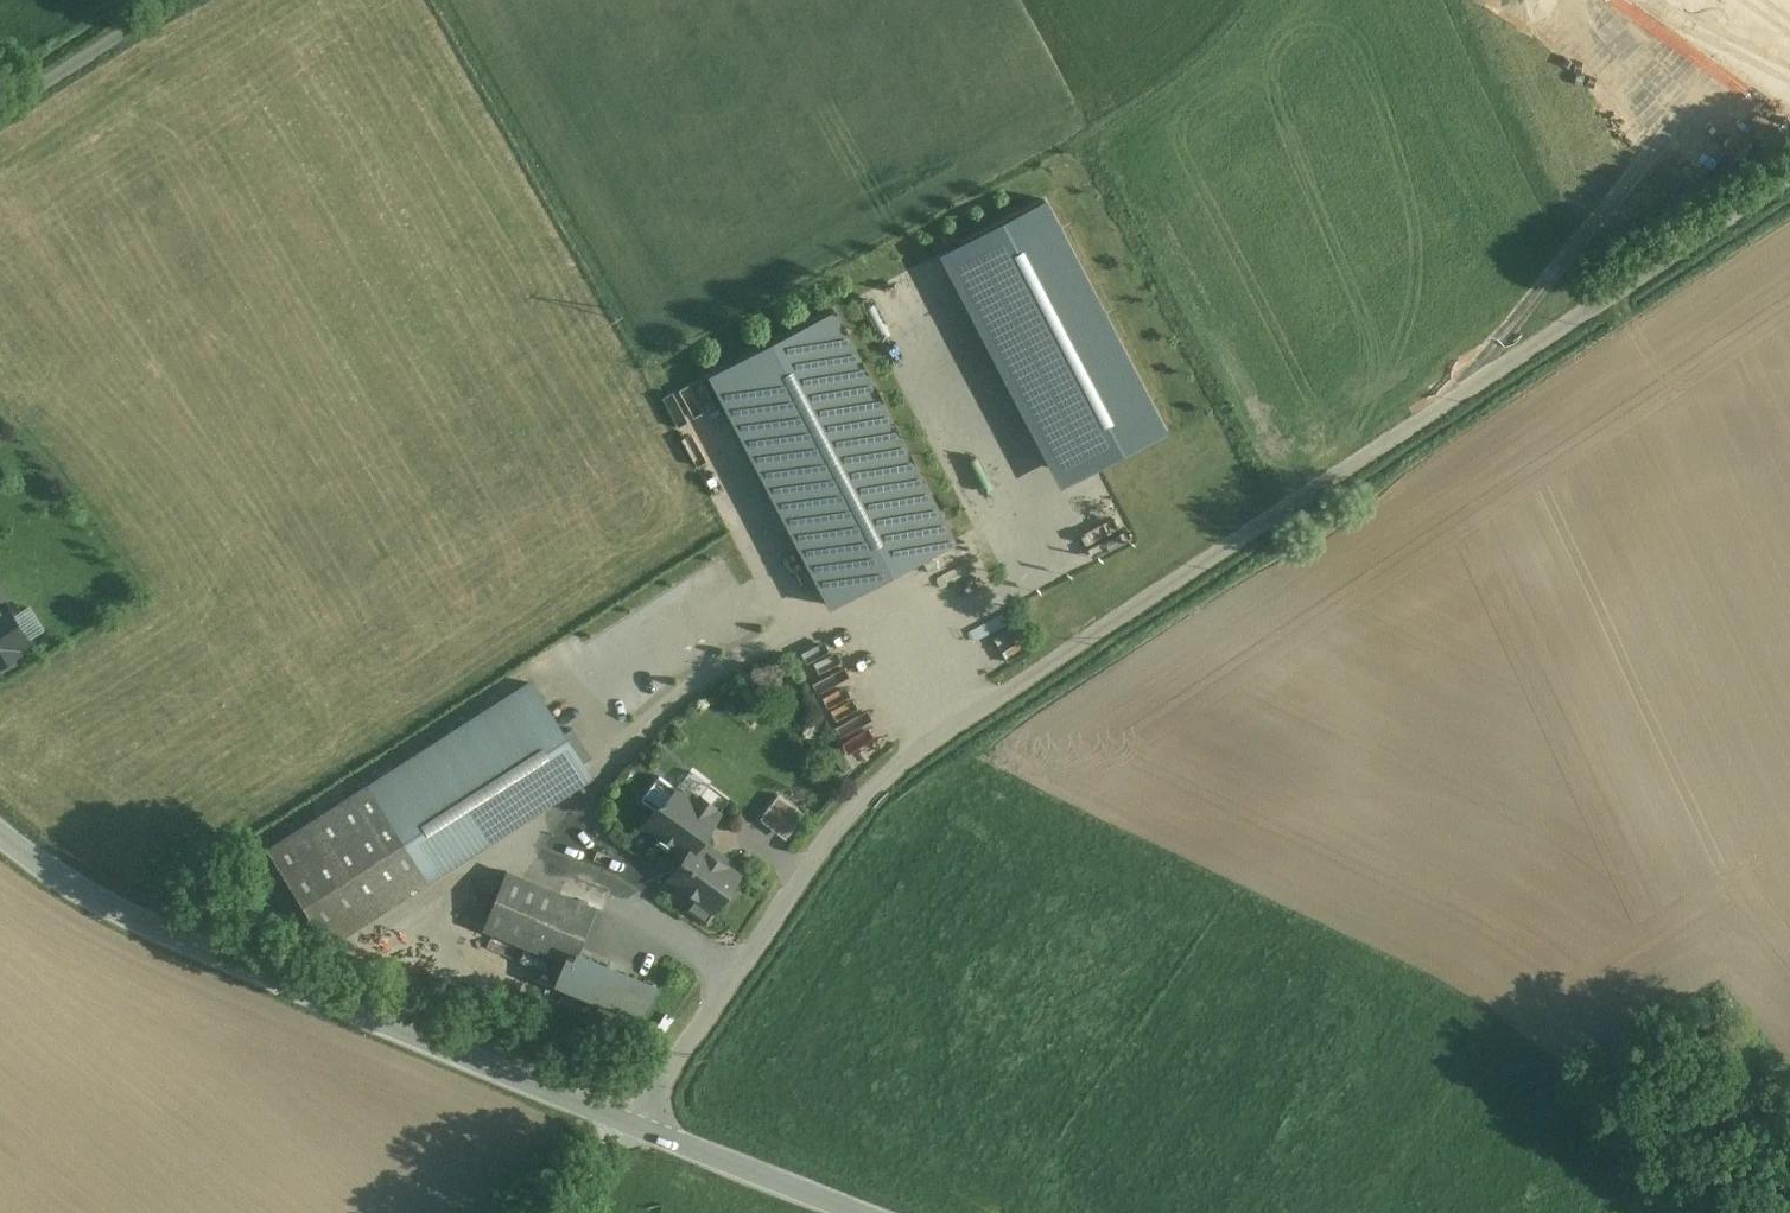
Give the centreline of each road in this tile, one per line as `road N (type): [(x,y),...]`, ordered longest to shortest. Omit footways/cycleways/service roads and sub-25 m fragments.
road 1 (unclassified): [(631,1125),(821,851),(865,796),(920,747),(1789,178)]
road 2 (tertiary): [(0,833),(48,873),(134,919),(631,1125)]
road 3 (tertiary): [(631,1125),(857,1212)]
road 4 (unclassified): [(0,116),(182,0)]

